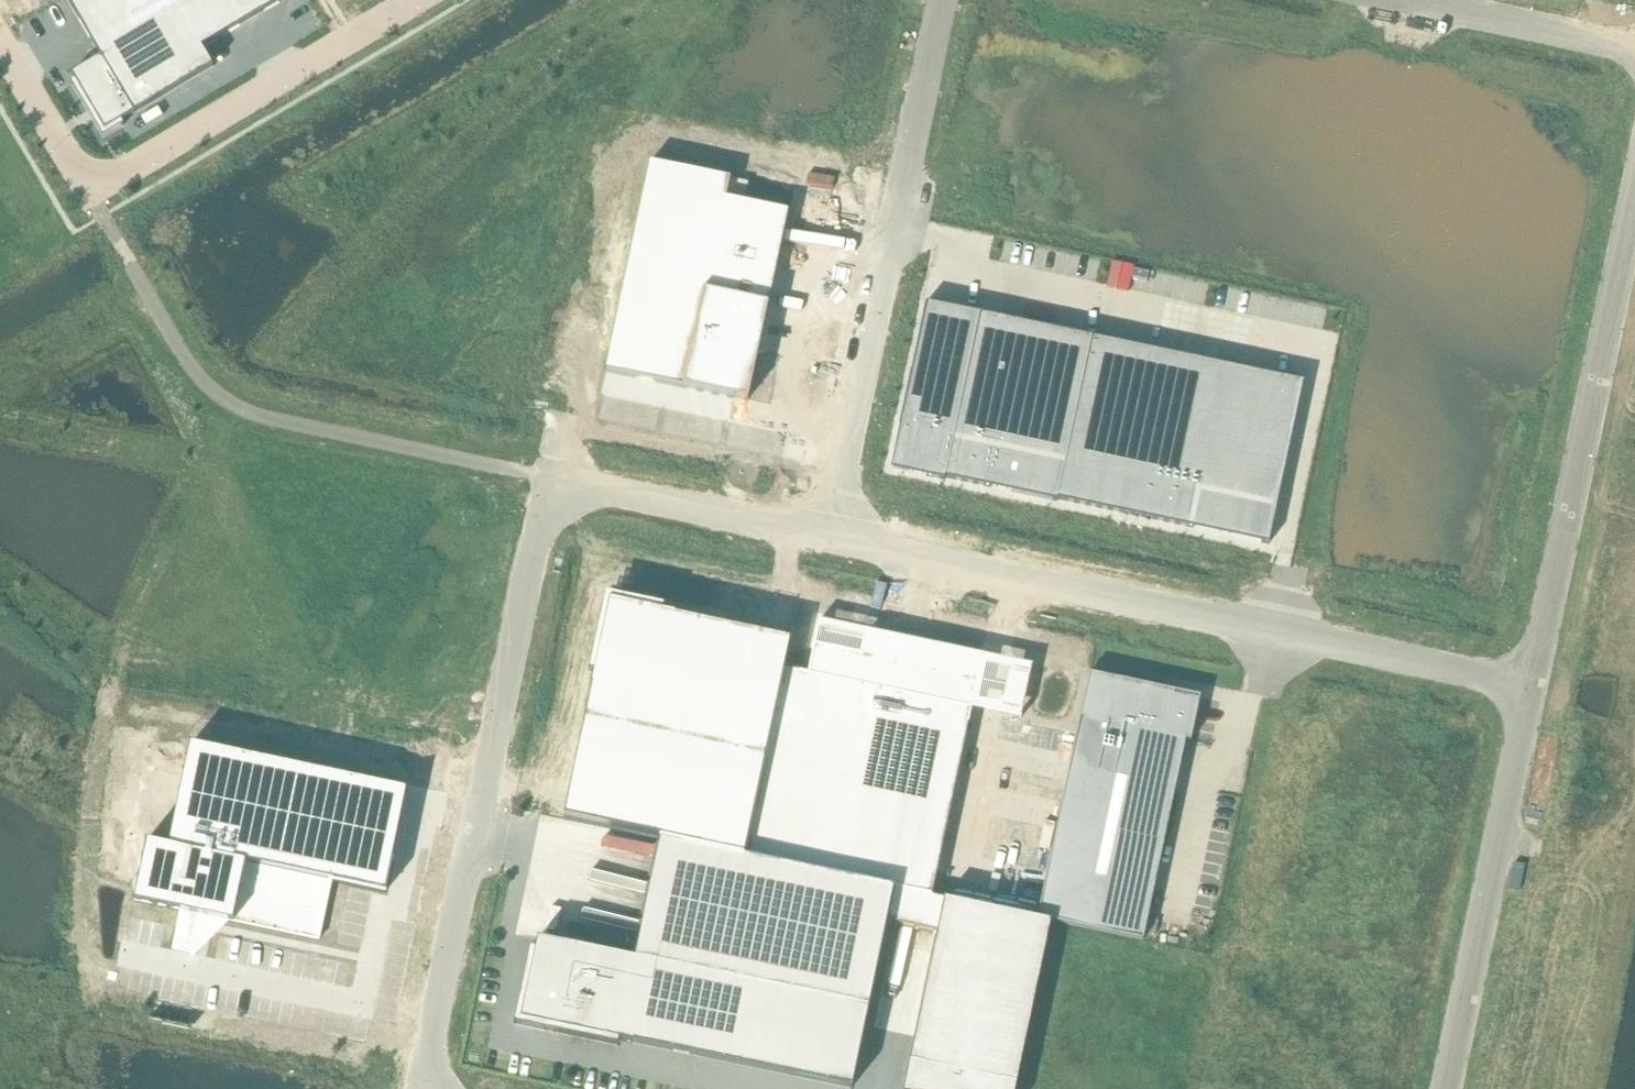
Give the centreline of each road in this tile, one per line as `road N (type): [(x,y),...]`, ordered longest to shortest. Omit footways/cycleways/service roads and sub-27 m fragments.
road 1 (unclassified): [(440,1088),(432,1082),(425,1035),(550,476),(831,538)]
road 2 (unclassified): [(831,538),(1526,684)]
road 3 (unclassified): [(420,0),(92,189),(0,33)]
road 4 (unclassified): [(941,0),(831,538)]
road 5 (unclassified): [(1526,684),(1634,184)]
road 6 (unclassified): [(1440,1088),(1526,684)]
road 7 (unclassified): [(1634,48),(1410,0)]

